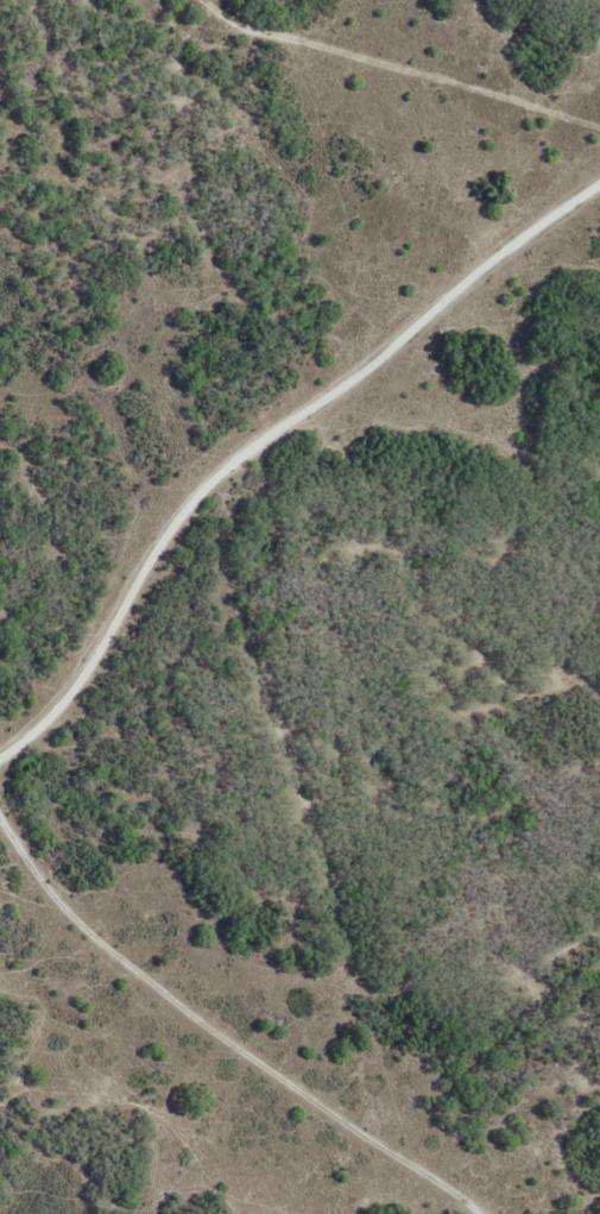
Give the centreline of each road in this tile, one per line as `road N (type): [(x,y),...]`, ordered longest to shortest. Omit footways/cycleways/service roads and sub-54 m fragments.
road 1 (residential): [(51,0),(215,522),(289,687),(323,824),(352,864),(352,944),(244,967),(0,877)]
road 2 (residential): [(0,731),(29,716),(210,488),(599,194)]

